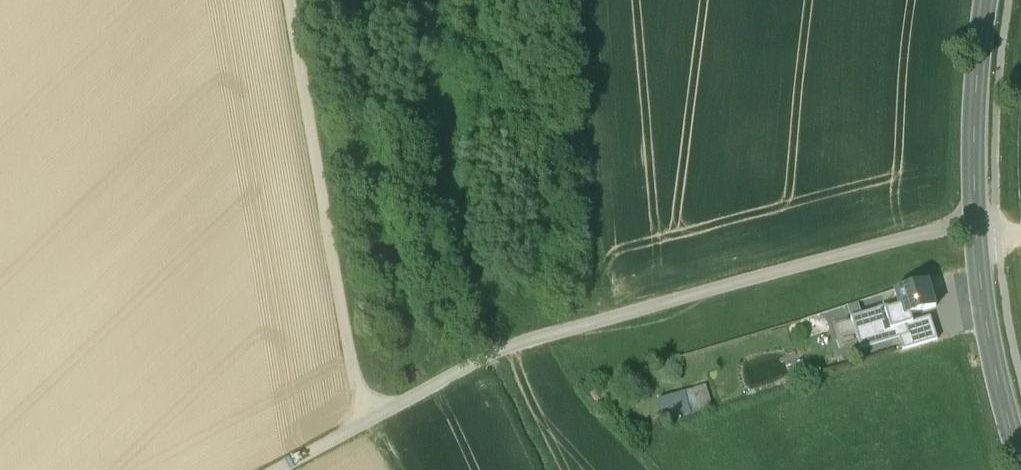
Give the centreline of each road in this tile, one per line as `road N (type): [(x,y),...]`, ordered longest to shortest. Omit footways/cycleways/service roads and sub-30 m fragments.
road 1 (track): [(361,423),(459,366),(519,342),(941,227),(993,225)]
road 2 (secondary): [(1020,464),(990,369),(970,222),(984,0)]
road 3 (track): [(361,423),(289,0)]
road 4 (track): [(617,315),(587,0)]

